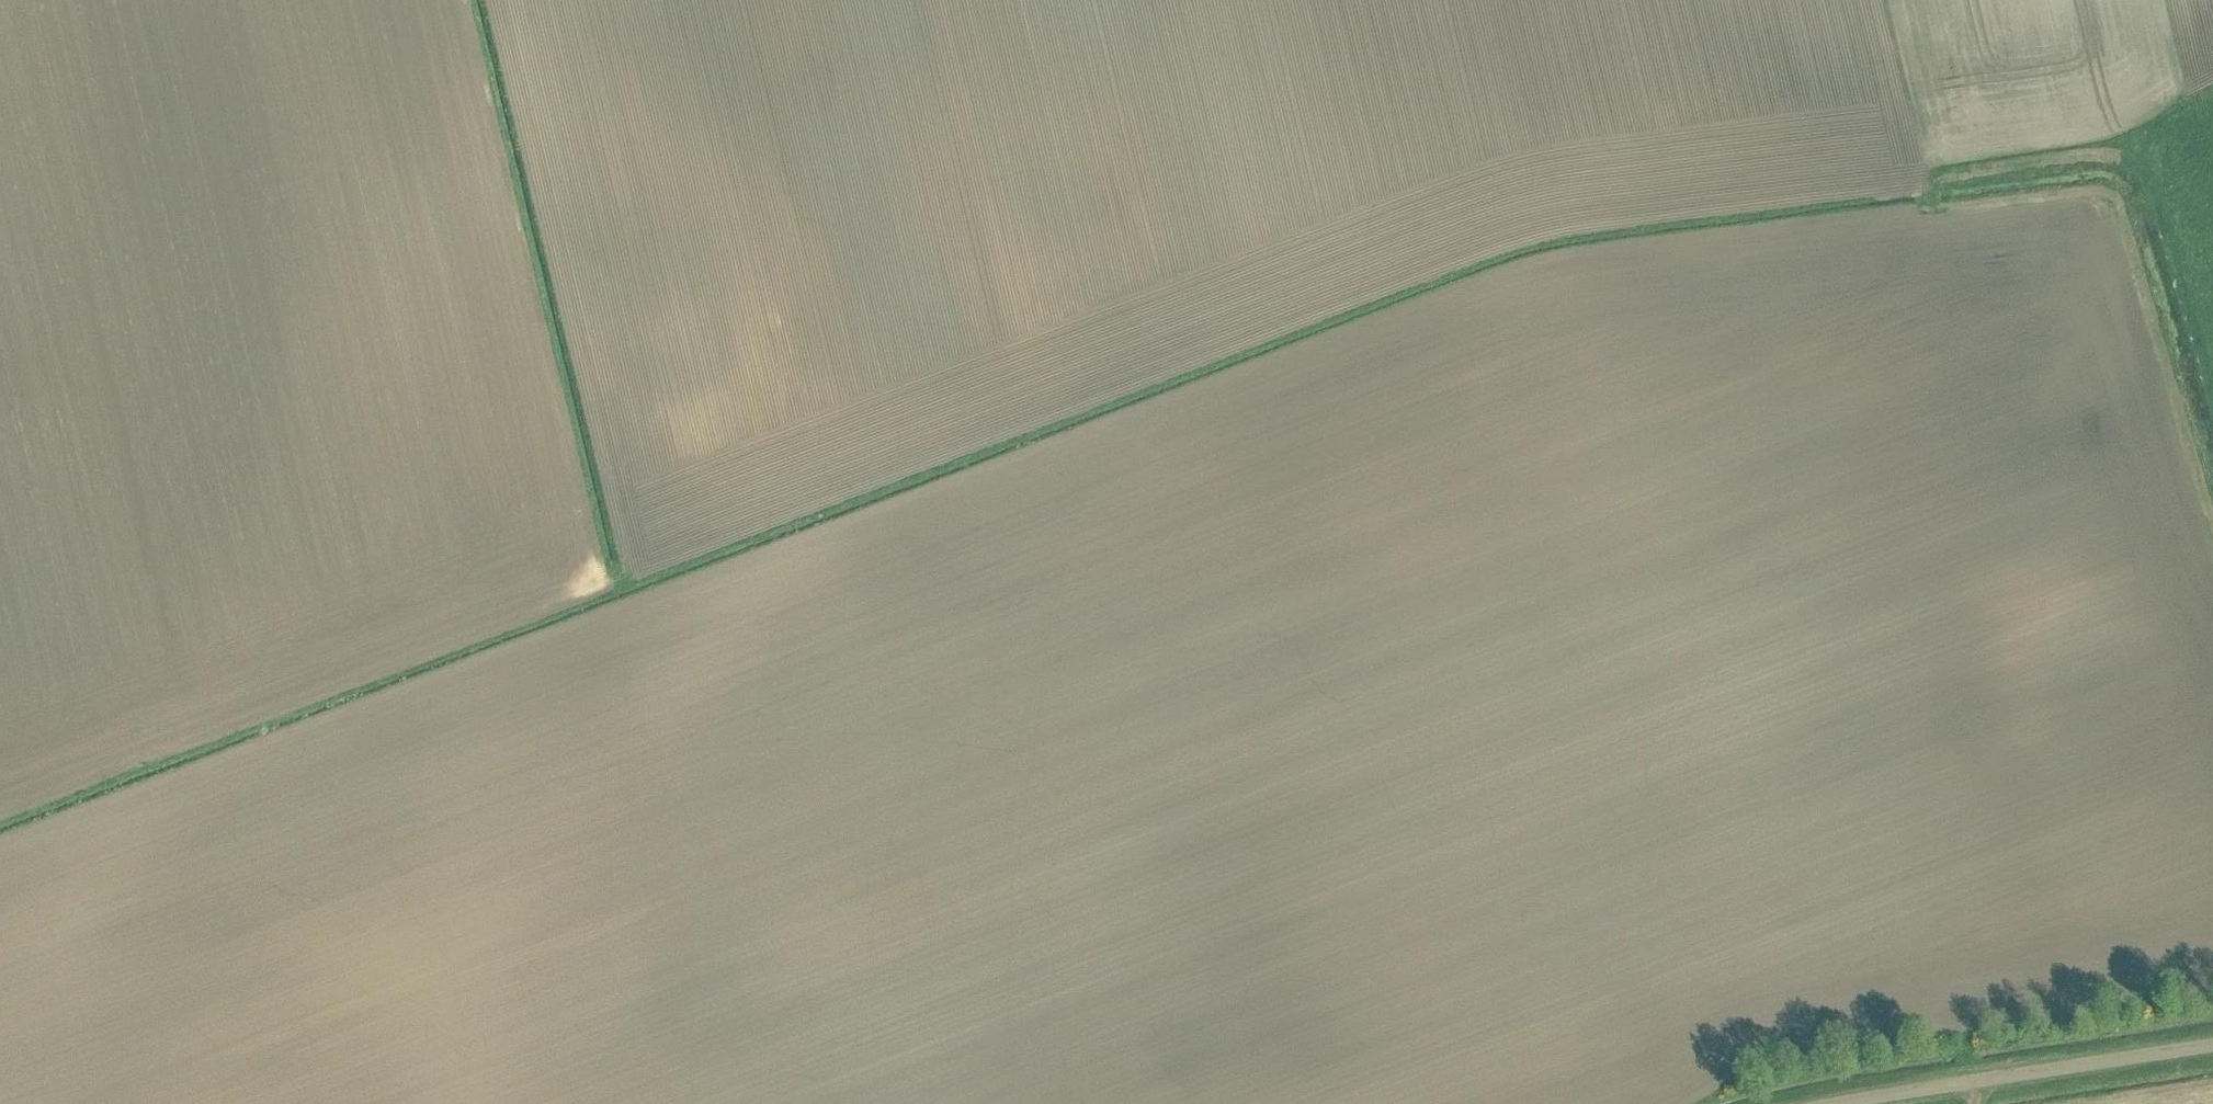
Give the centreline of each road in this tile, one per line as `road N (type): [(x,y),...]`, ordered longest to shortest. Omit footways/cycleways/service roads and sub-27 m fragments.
road 1 (unclassified): [(1850,1103),(2212,1046)]

